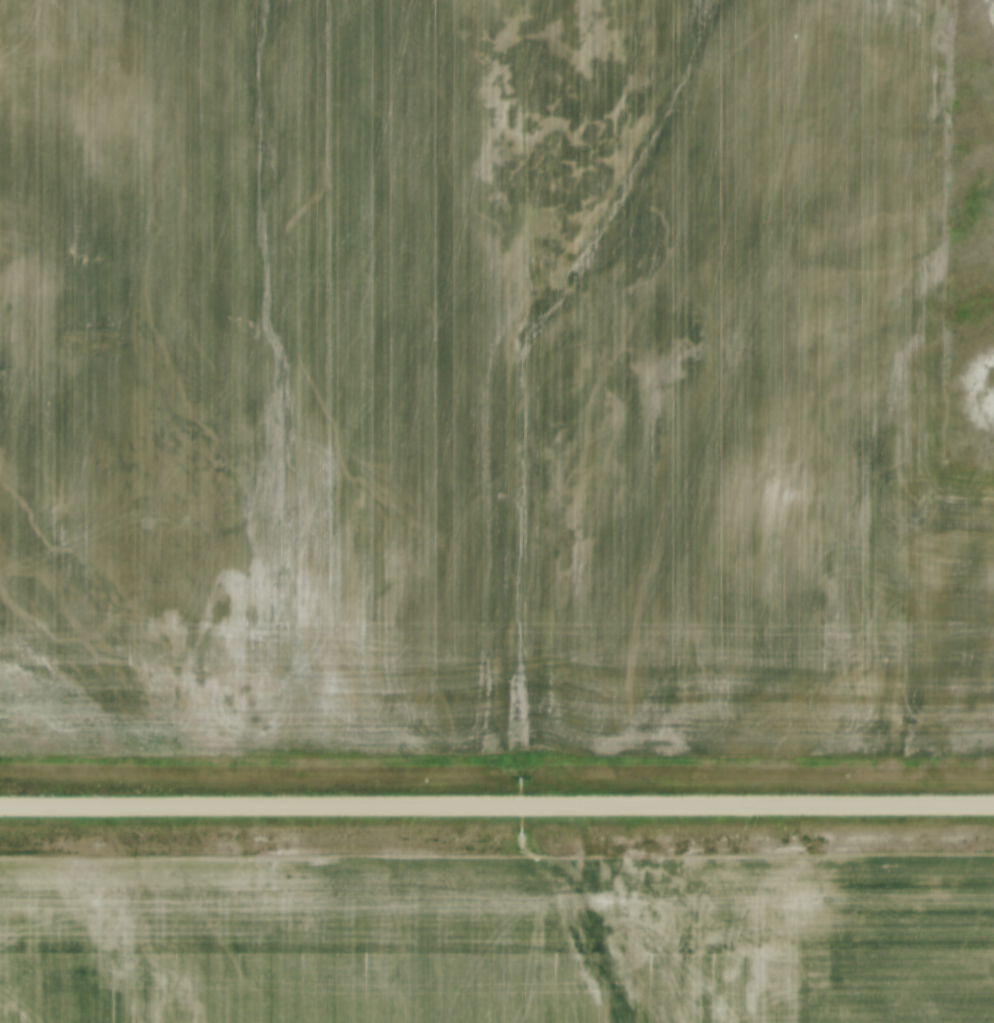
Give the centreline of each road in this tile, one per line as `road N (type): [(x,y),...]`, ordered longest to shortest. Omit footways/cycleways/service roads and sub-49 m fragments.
road 1 (residential): [(0,809),(993,808)]

